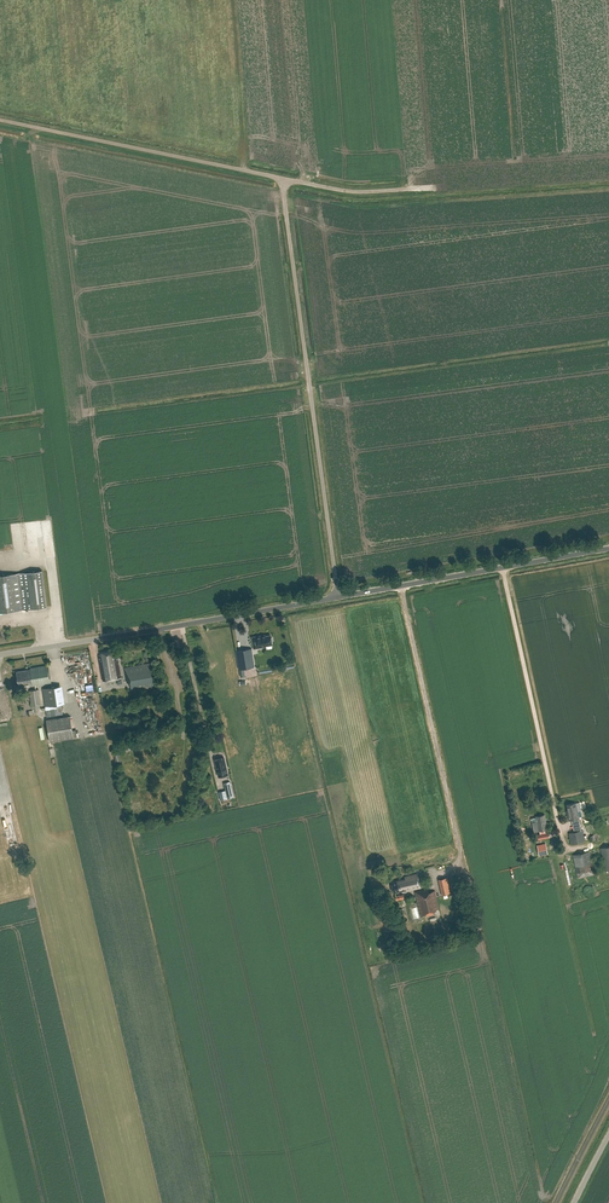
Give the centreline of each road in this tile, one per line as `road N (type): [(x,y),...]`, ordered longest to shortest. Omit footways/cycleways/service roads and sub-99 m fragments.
road 1 (unclassified): [(0,655),(608,548)]
road 2 (track): [(282,179),(362,191),(405,188)]

